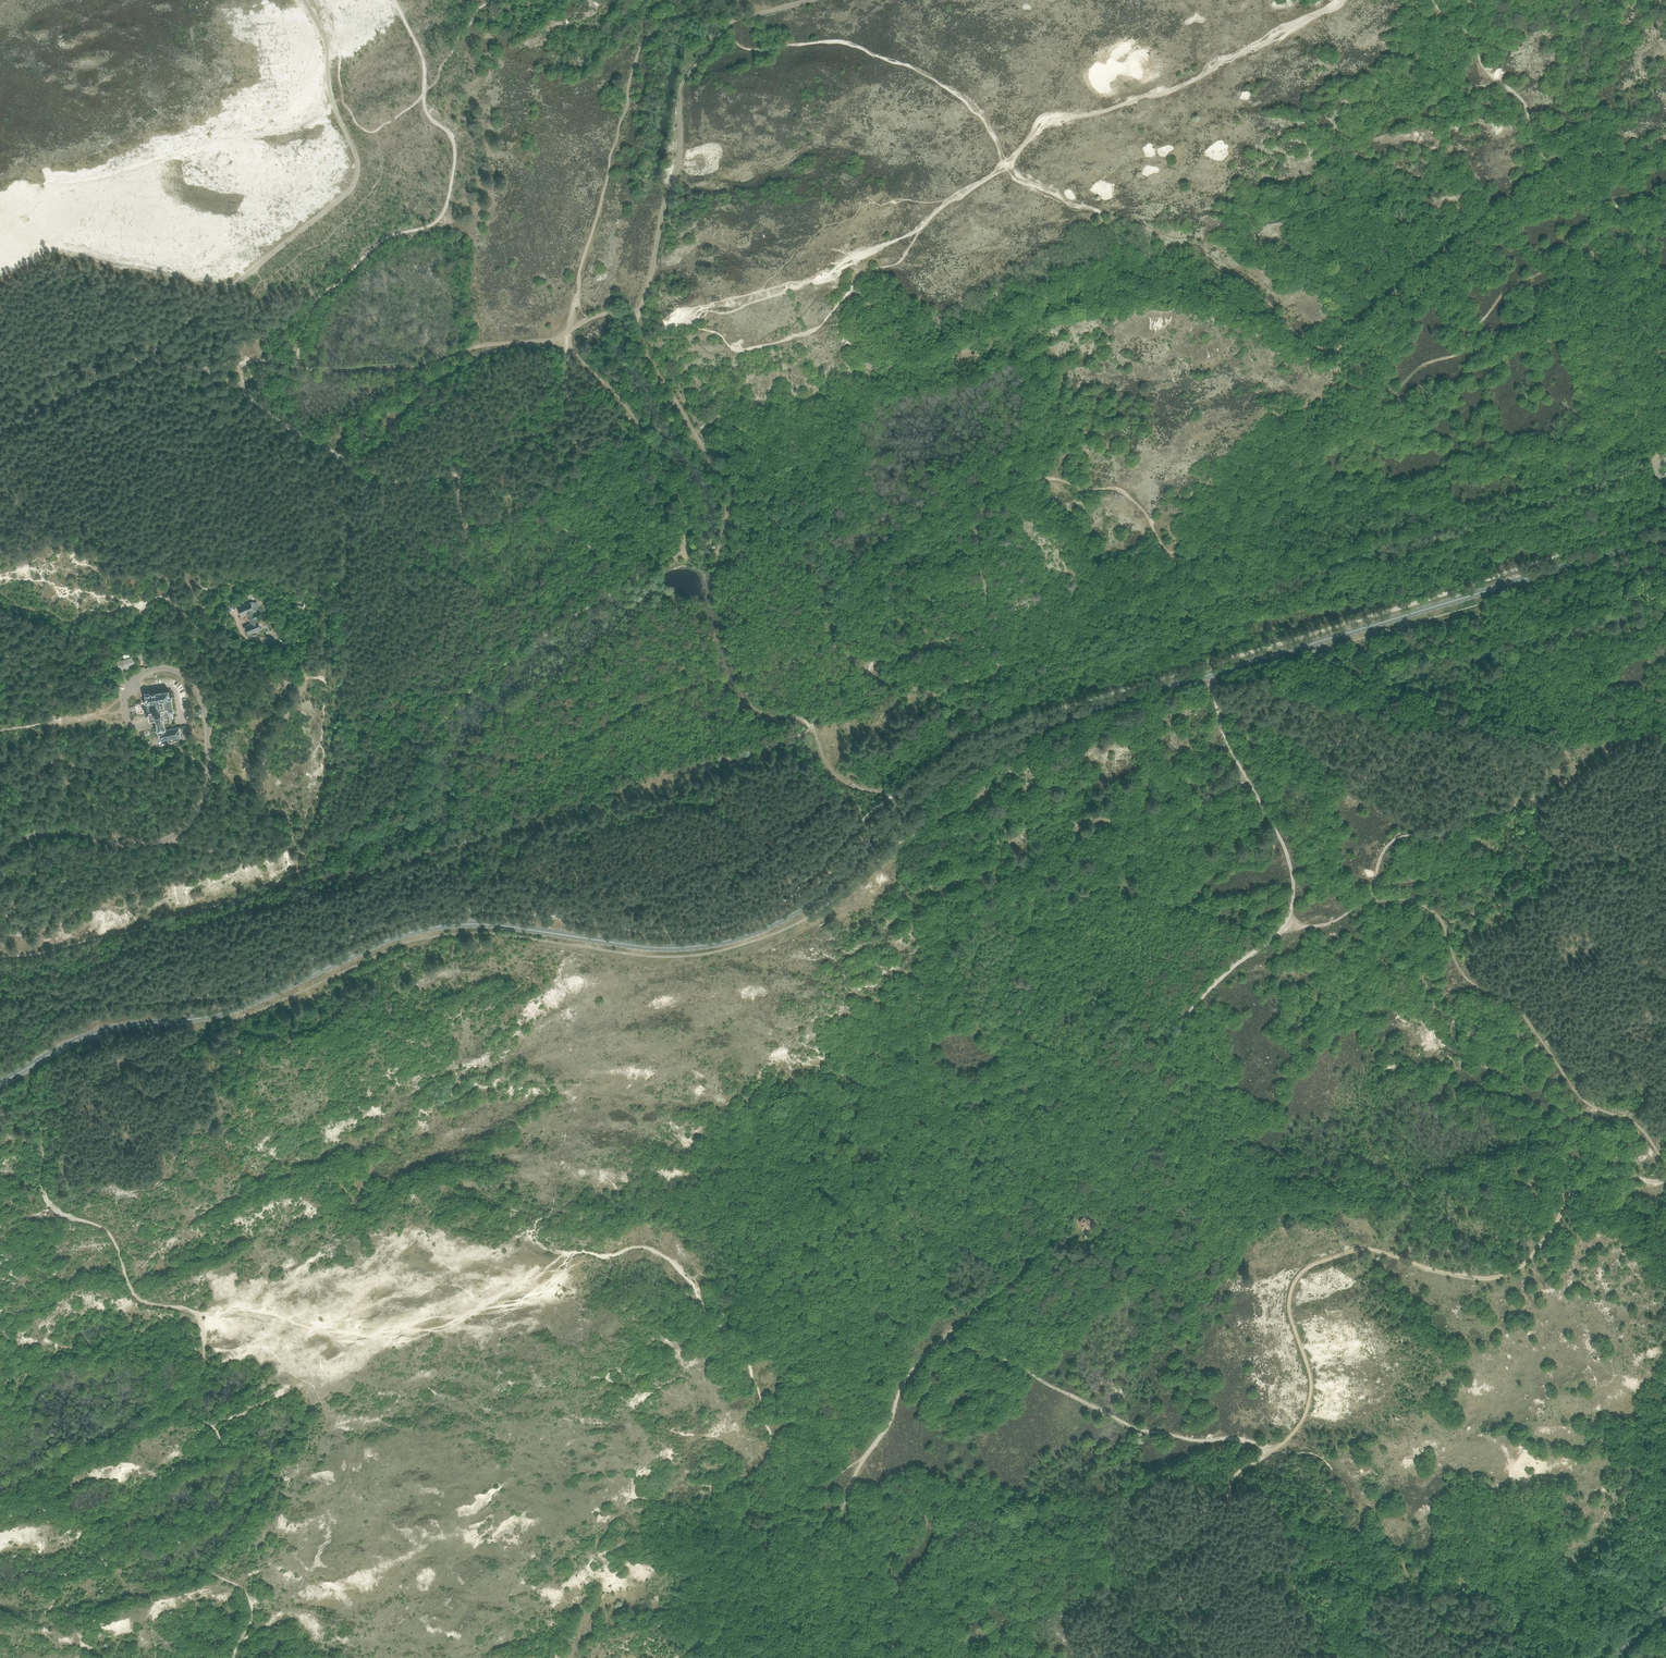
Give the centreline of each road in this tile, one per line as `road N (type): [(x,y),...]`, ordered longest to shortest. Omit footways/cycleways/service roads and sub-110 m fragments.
road 1 (secondary): [(0,1083),(91,1035),(232,1010),(382,942),(437,927),(490,925),(664,948),(748,935),(820,896),(965,771),(1037,729),(1665,537)]

